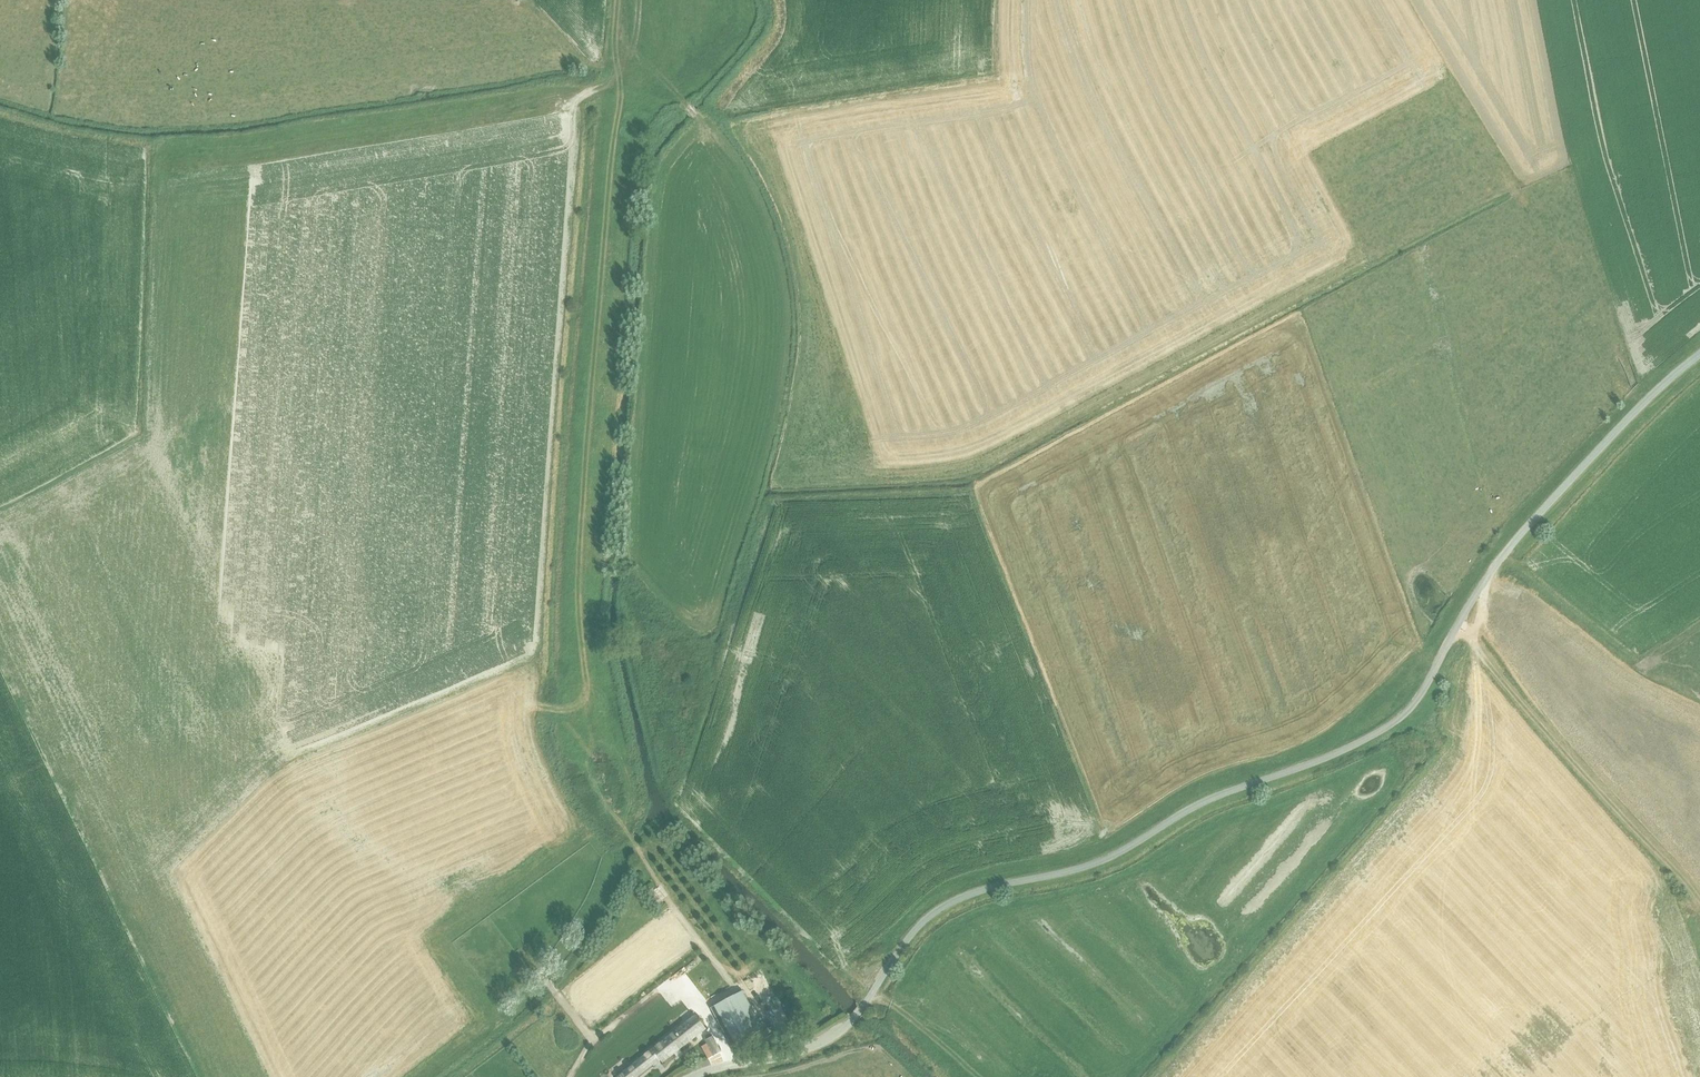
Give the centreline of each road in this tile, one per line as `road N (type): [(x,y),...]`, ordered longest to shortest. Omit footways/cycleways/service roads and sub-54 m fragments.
road 1 (unclassified): [(1699,354),(1534,518),(1475,594),(1424,691),(1377,735),(1211,799),(1101,861),(956,900),(913,933),(841,1030),(802,1051),(692,1076)]
road 2 (track): [(1699,903),(1457,626)]
road 3 (track): [(516,119),(577,108),(602,84),(609,0)]

